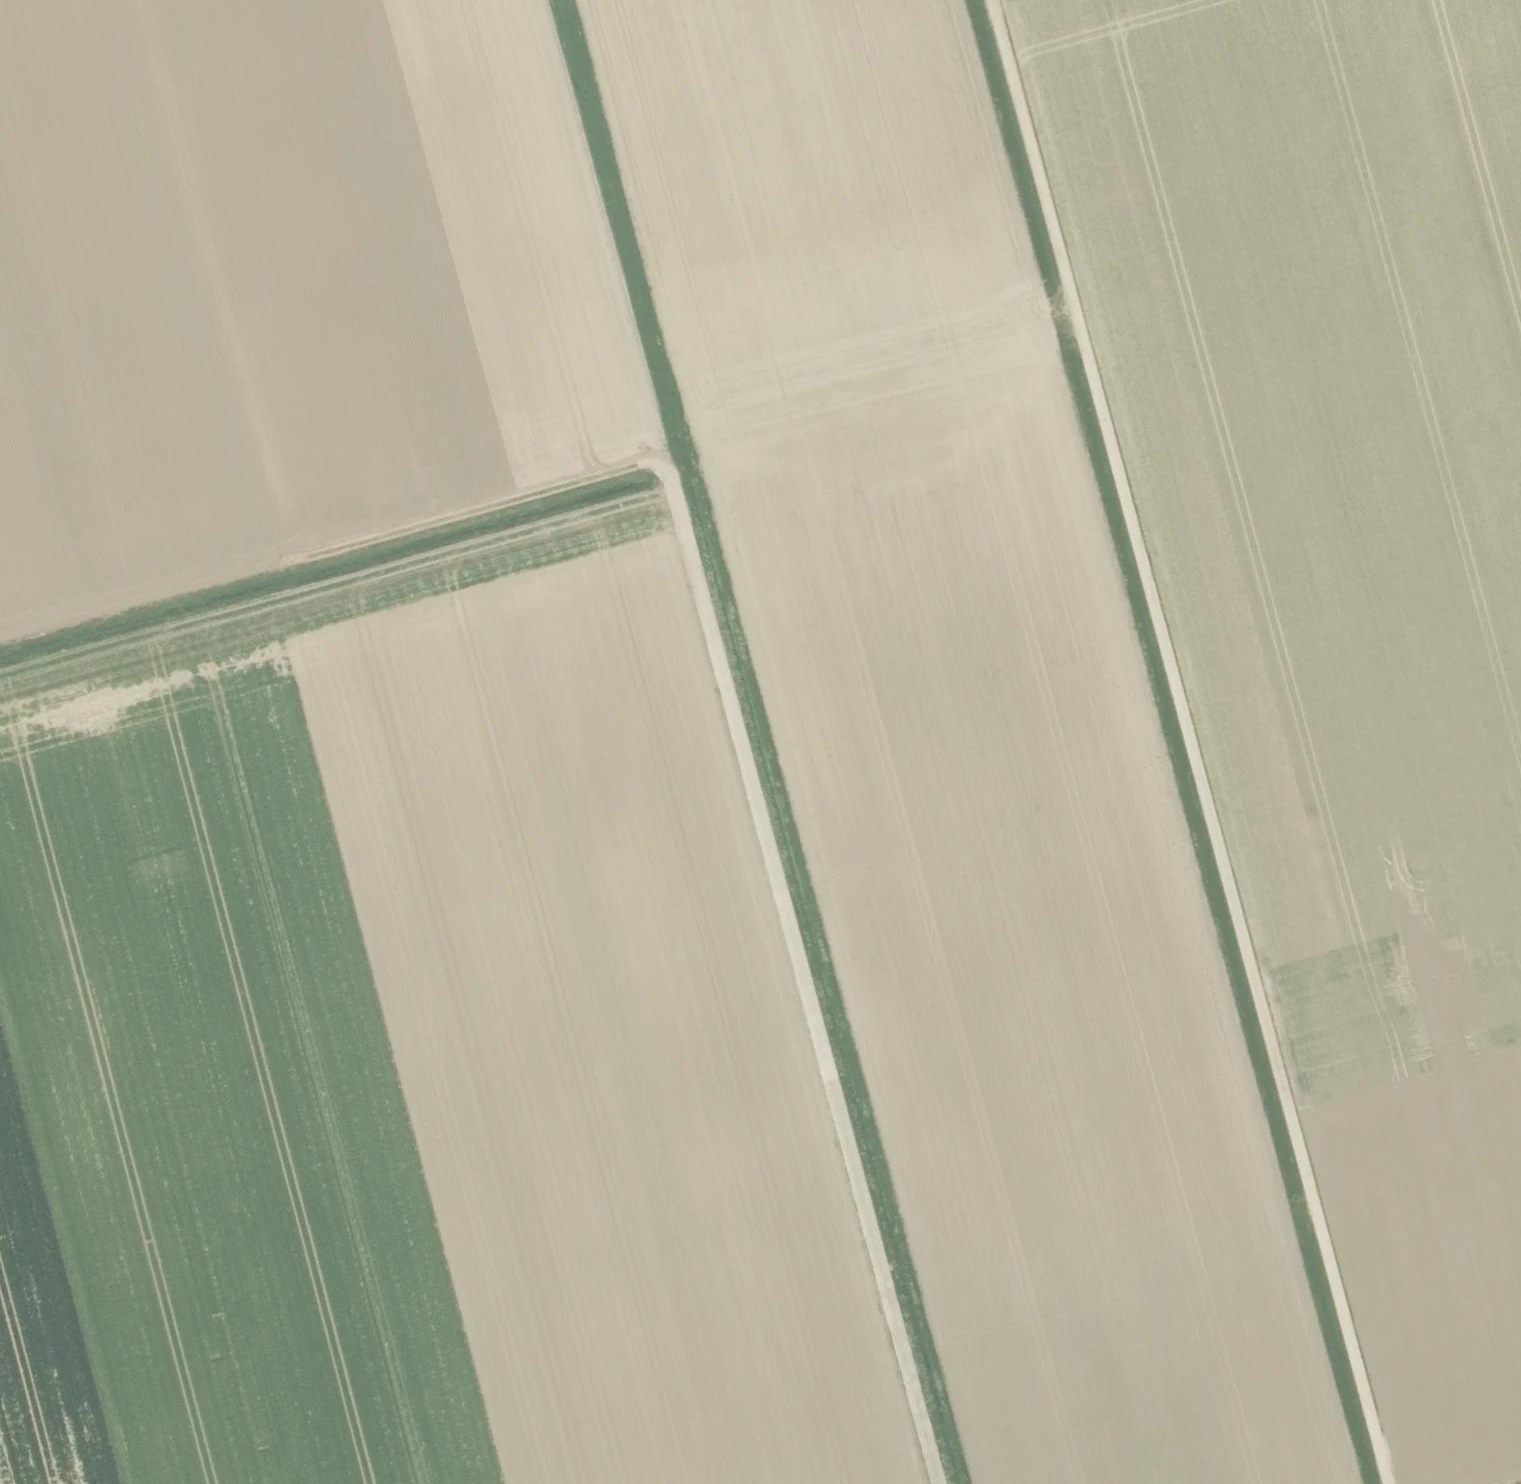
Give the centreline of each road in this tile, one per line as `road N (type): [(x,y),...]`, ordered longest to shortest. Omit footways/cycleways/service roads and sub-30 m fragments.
road 1 (track): [(1388,1483),(990,0)]
road 2 (track): [(831,1076),(684,486),(668,468),(652,464),(308,563)]

